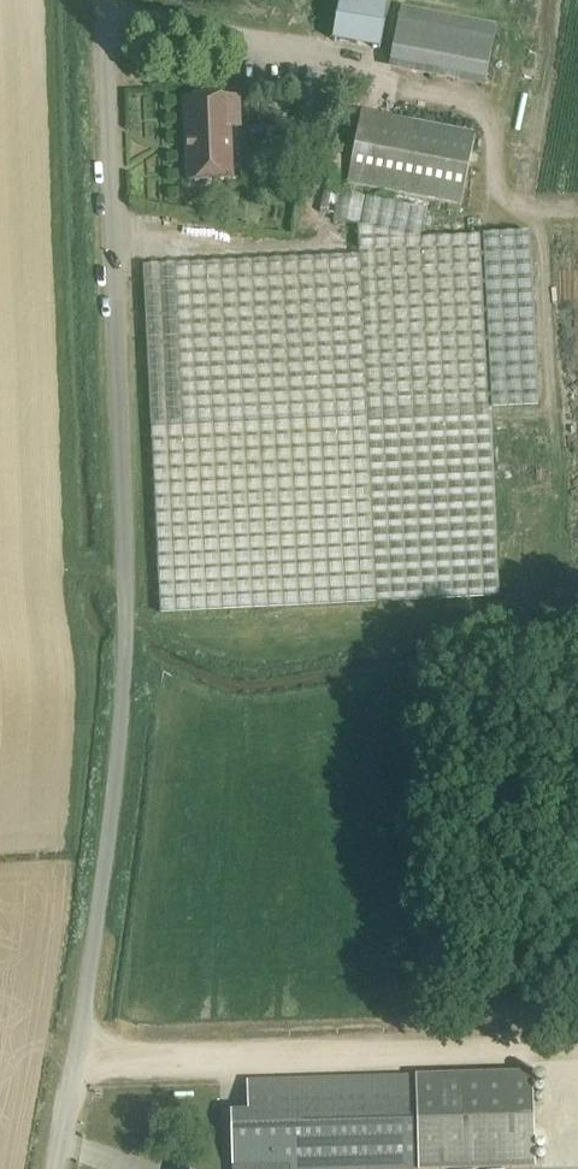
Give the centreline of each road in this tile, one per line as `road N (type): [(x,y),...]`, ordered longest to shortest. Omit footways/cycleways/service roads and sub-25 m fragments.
road 1 (unclassified): [(58,1168),(80,1054),(122,697),(105,0)]
road 2 (track): [(577,1033),(80,1054)]

